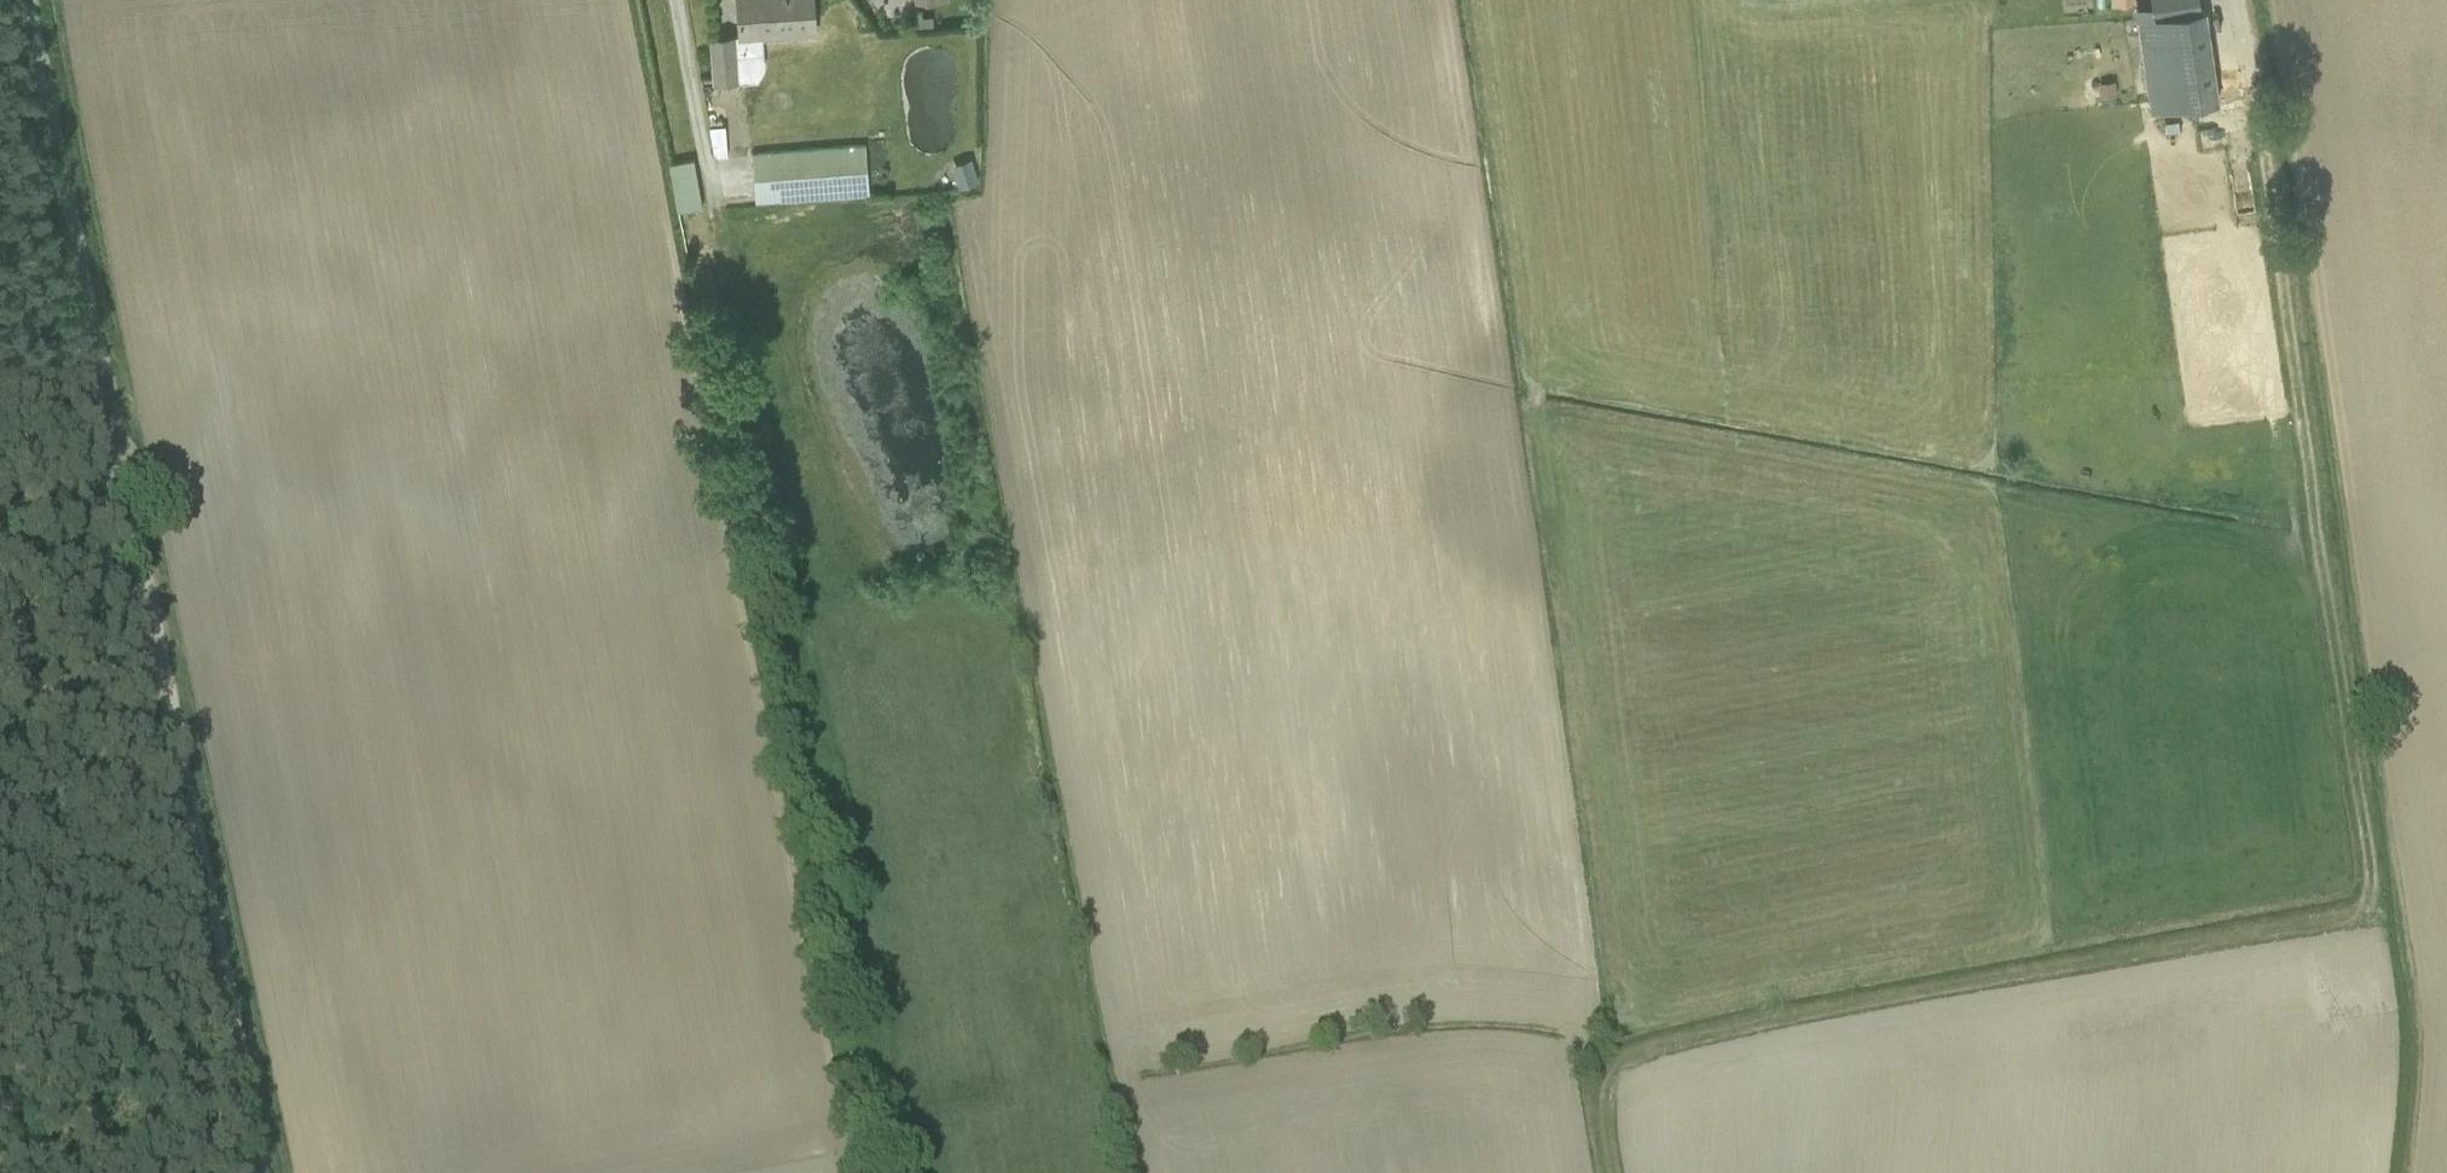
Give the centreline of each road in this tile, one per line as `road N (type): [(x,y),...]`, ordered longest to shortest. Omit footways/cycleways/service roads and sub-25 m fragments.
road 1 (track): [(2243,0),(2371,880),(2365,905),(2342,917),(1668,1042),(1609,1074),(1603,1095),(1613,1172)]
road 2 (track): [(901,1141),(885,1122),(676,0)]
road 3 (unclassified): [(0,547),(113,535),(36,0)]
road 4 (track): [(241,1172),(113,535)]

